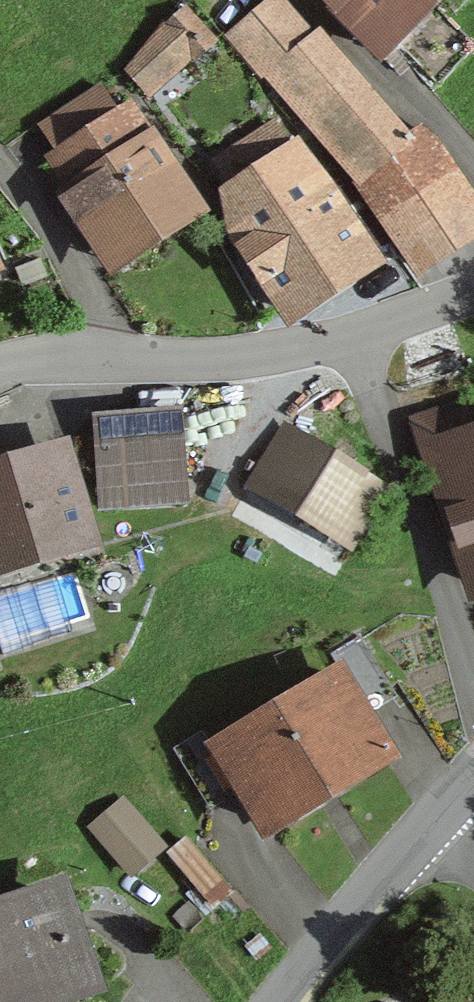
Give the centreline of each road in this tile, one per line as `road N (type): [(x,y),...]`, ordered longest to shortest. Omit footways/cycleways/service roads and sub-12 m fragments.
road 1 (residential): [(473,290),(363,335),(256,353),(128,345),(0,367)]
road 2 (tertiary): [(433,816),(273,1001)]
road 3 (residential): [(473,169),(308,0)]

